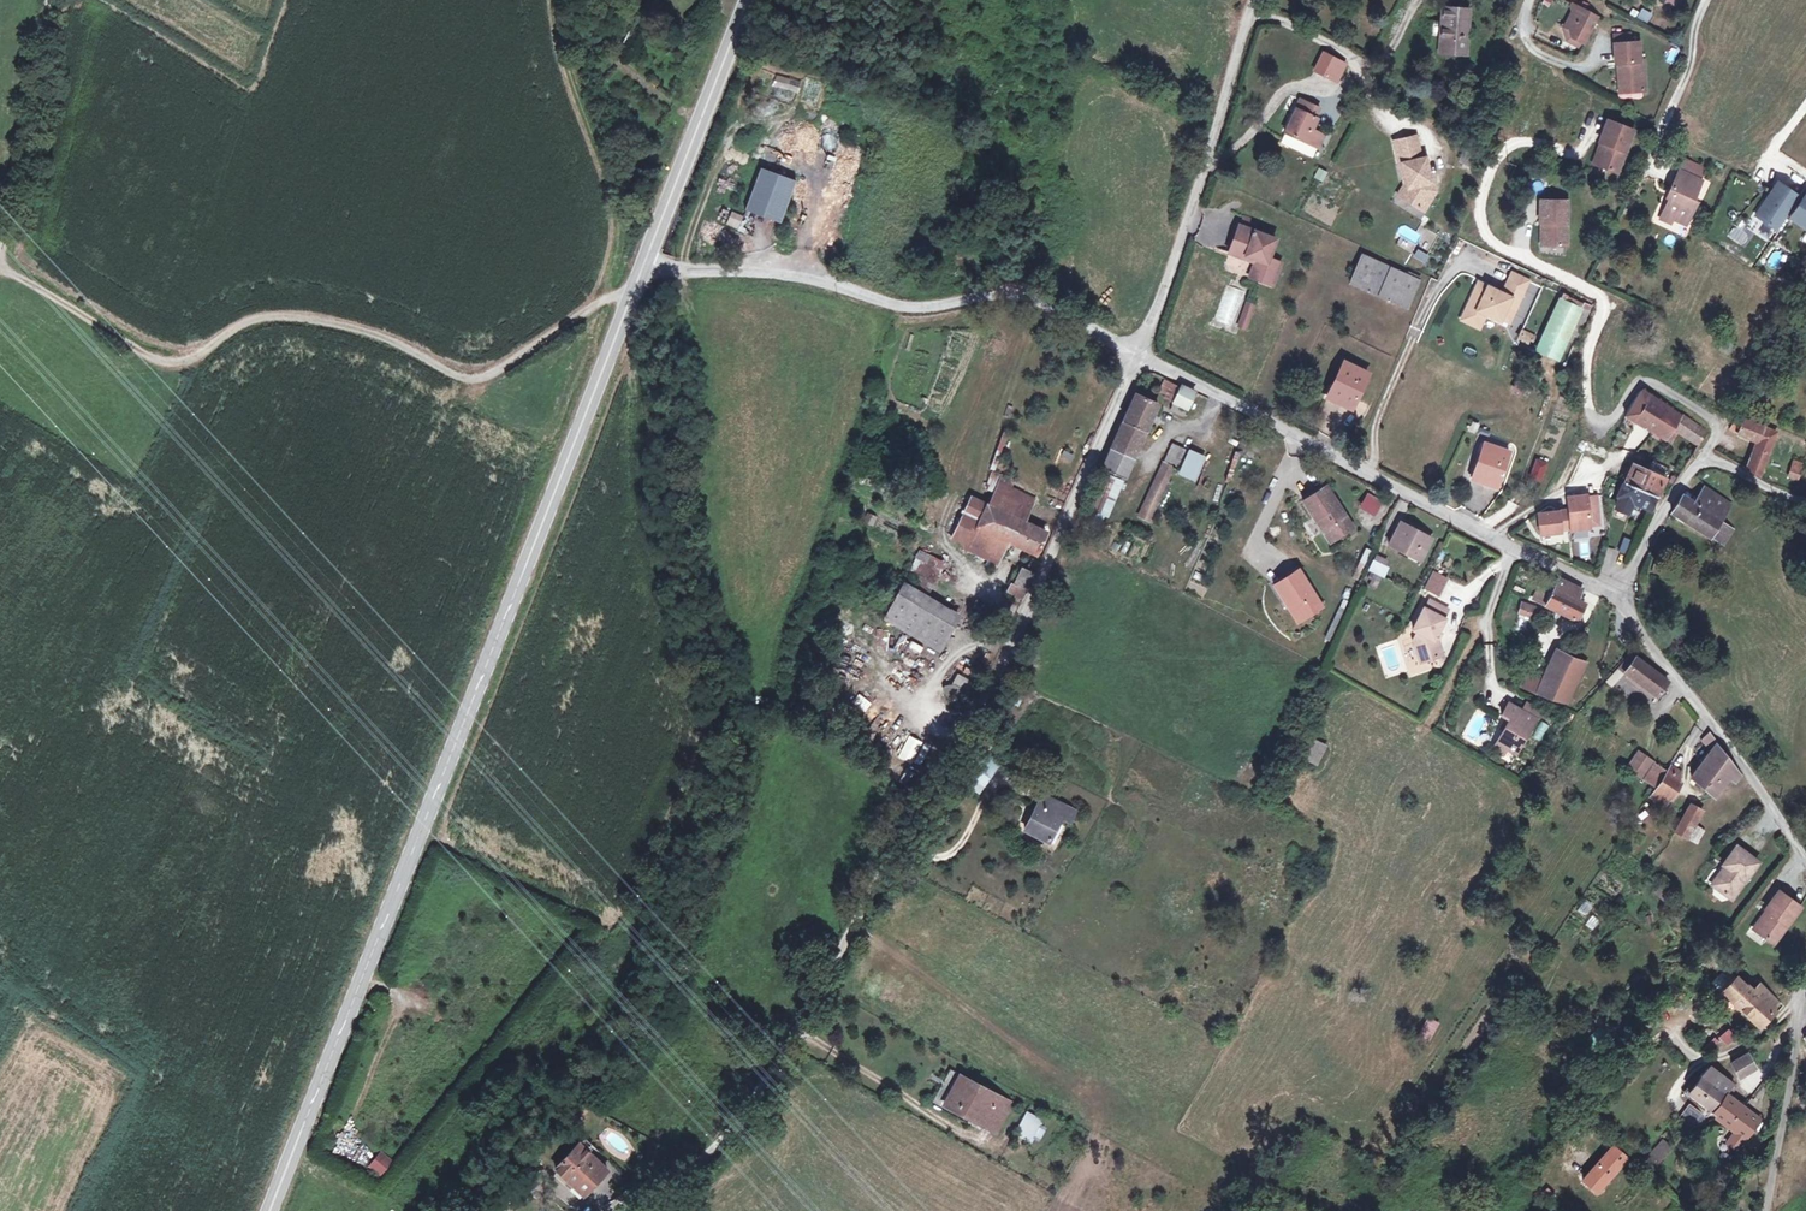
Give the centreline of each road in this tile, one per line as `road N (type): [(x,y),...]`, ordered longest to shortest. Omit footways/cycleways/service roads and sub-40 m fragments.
road 1 (secondary): [(272,1210),(647,257)]
road 2 (unclassified): [(621,1210),(707,1153),(736,1122),(821,982),(995,670),(1136,354)]
road 3 (track): [(0,268),(151,359),(180,364),(234,327),(307,318),(364,331),(470,380),(490,376),(635,290)]
road 4 (unclassified): [(1615,596),(1136,354)]
road 5 (unclassified): [(1136,354),(1026,293),(916,310),(791,272),(680,270),(647,257)]
road 6 (unclassified): [(1136,354),(1209,169),(1254,0)]
road 7 (unclassified): [(1805,856),(1615,596)]
road 8 (secondary): [(647,257),(748,0)]
road 9 (track): [(0,256),(48,0)]
road 10 (unclassified): [(1764,1210),(1805,982)]
road 11 (unclassified): [(1615,596),(1685,478),(1705,459)]

